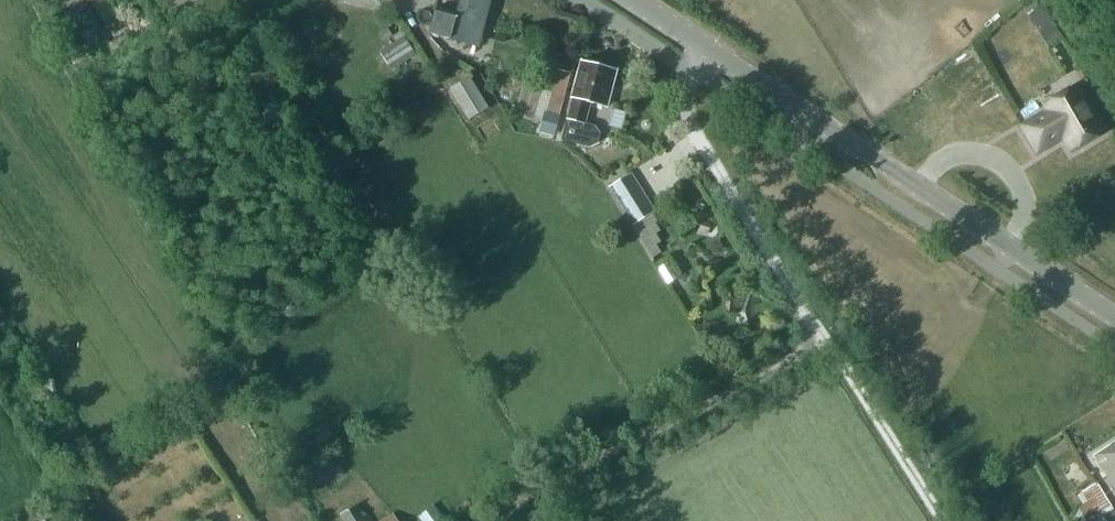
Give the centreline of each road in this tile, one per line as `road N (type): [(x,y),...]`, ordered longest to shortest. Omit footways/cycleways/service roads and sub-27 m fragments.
road 1 (residential): [(939,520),(687,120),(682,98),(704,51)]
road 2 (tertiary): [(1114,323),(704,51)]

